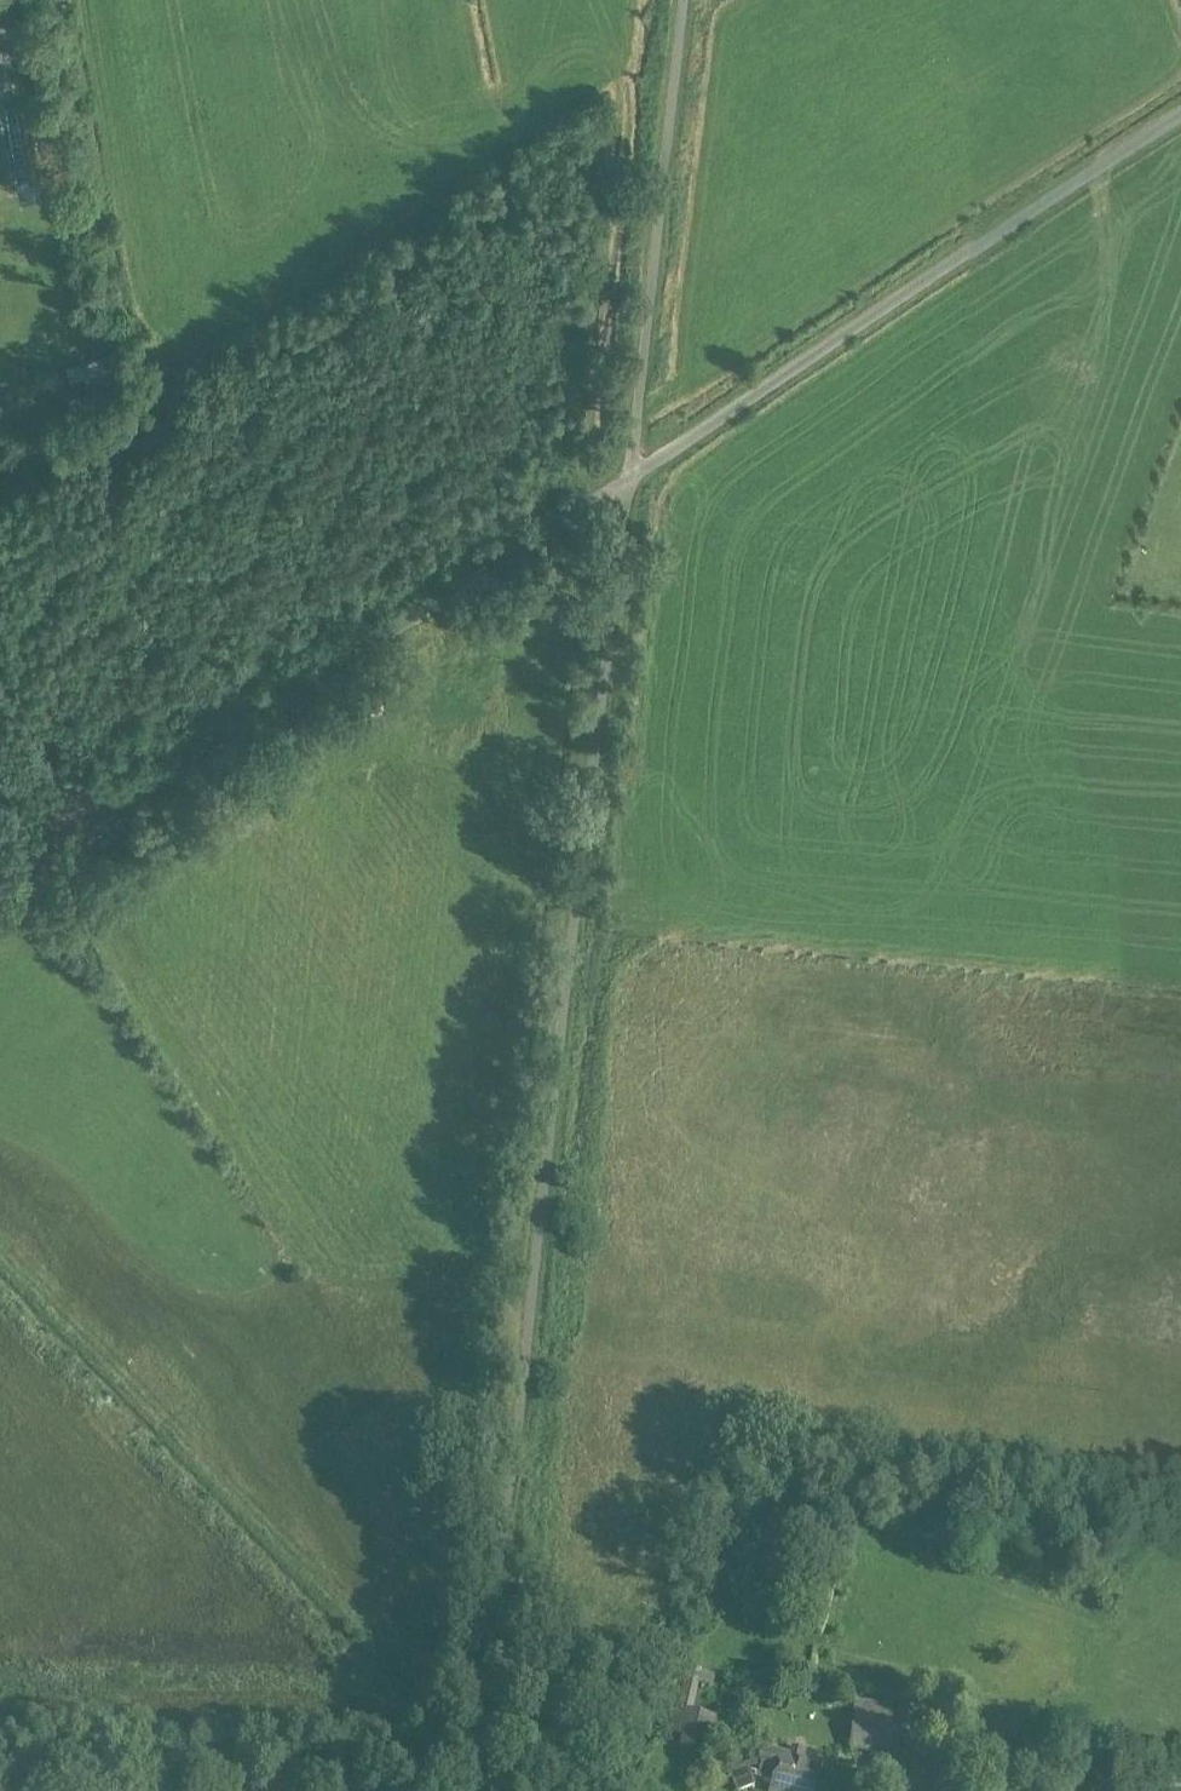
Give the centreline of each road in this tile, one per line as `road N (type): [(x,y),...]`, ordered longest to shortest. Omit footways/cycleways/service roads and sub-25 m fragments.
road 1 (unclassified): [(0,896),(1180,114)]

